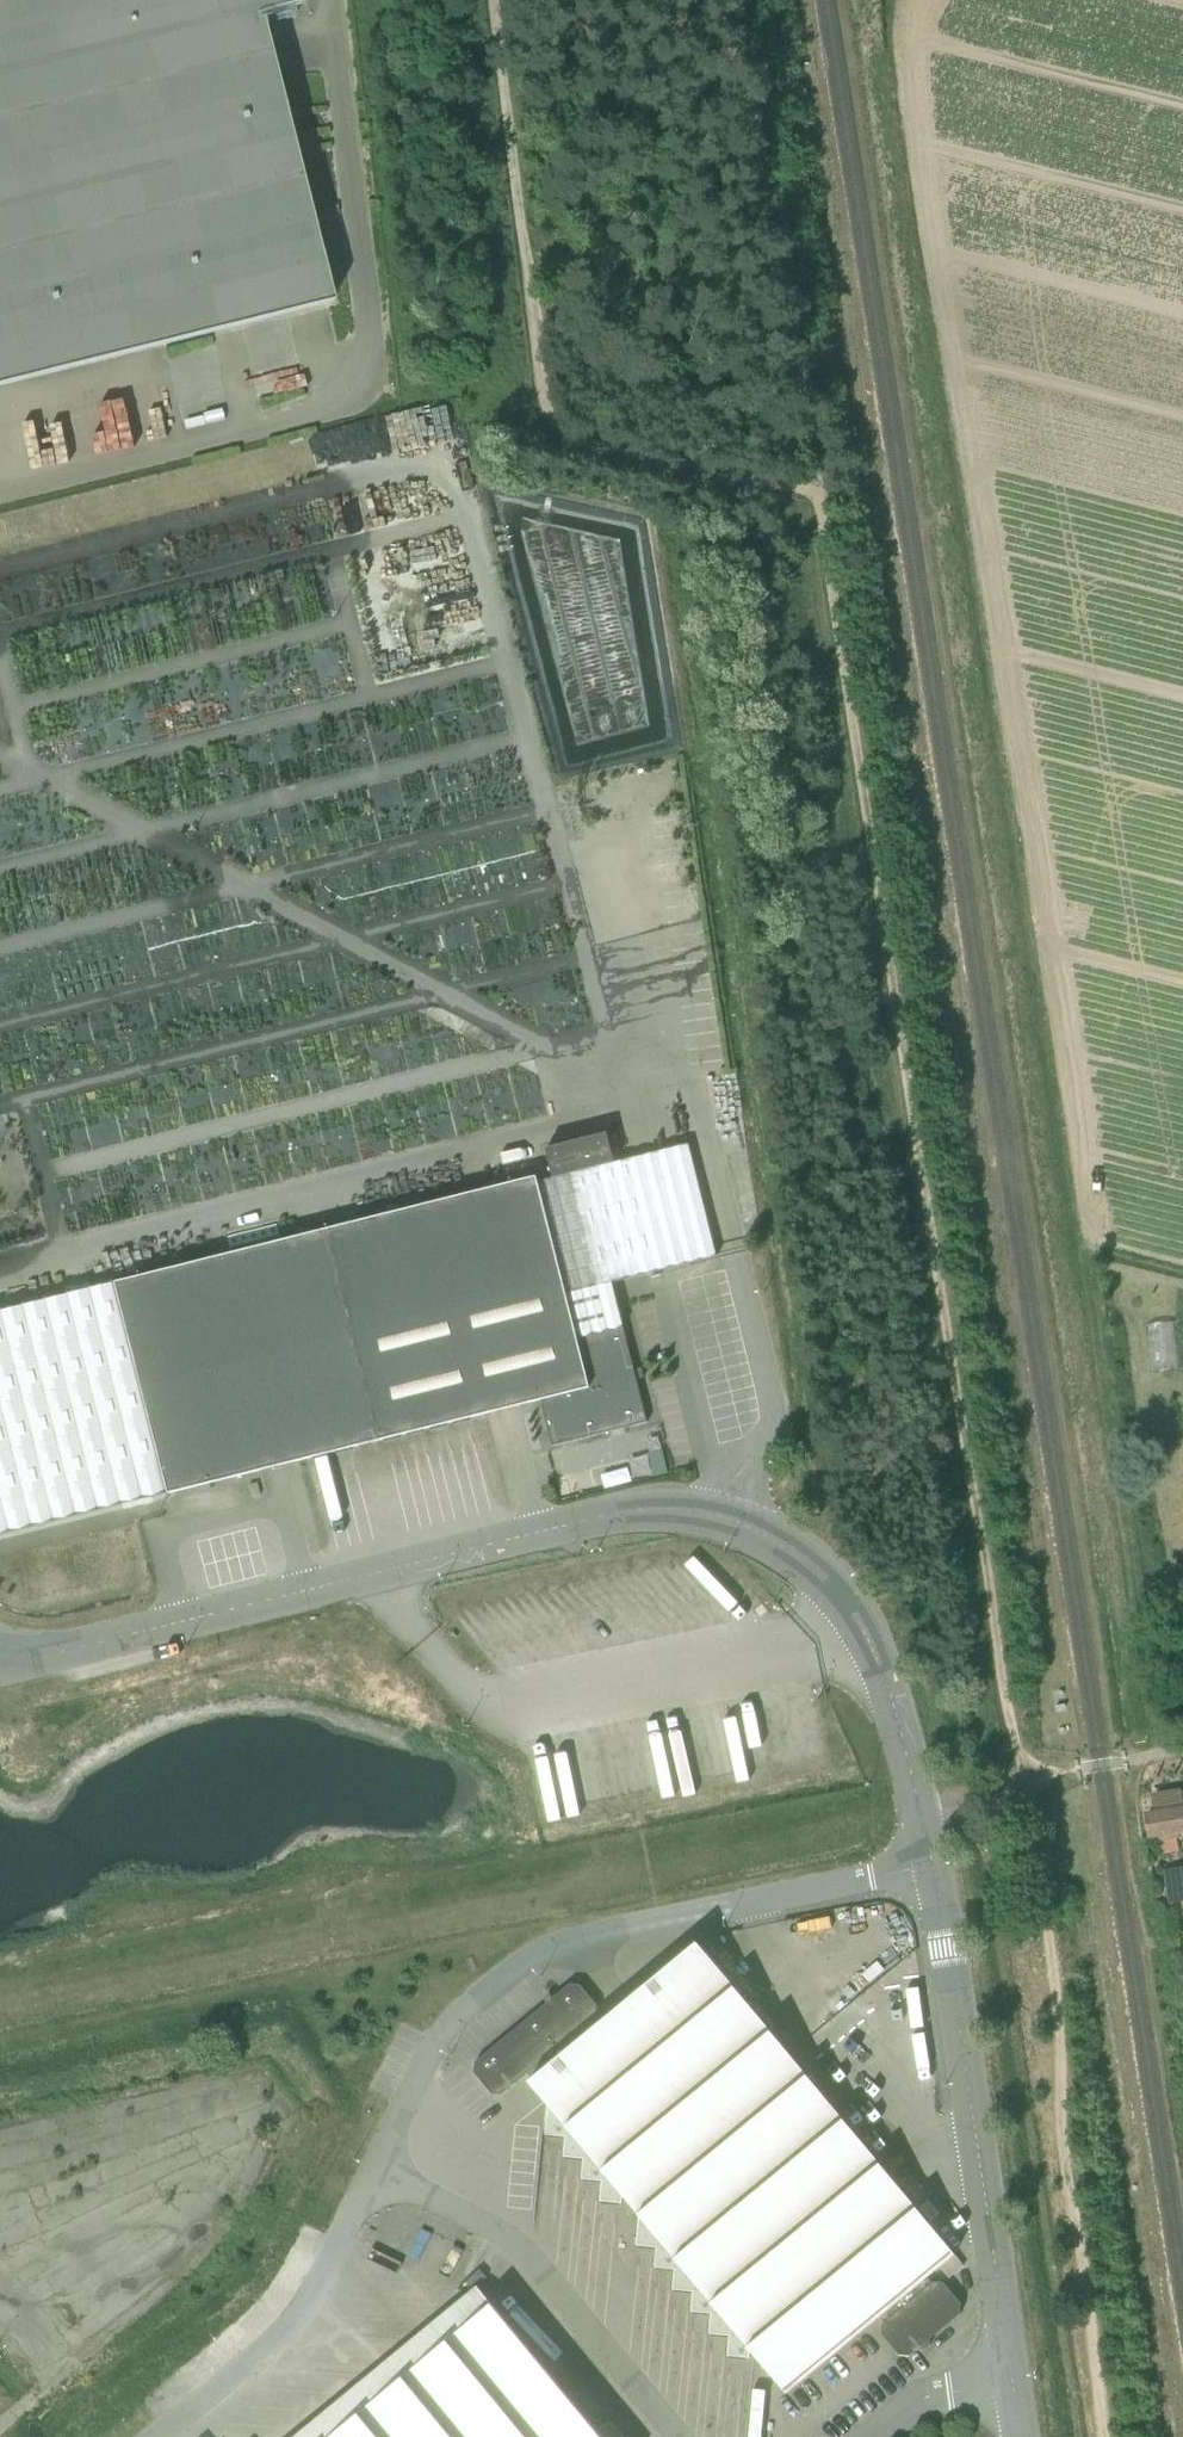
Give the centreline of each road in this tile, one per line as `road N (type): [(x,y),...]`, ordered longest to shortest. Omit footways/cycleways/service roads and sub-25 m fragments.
road 1 (track): [(1171,1753),(1146,1693),(1140,1608),(889,6)]
road 2 (track): [(822,494),(923,1089),(992,1608),(1032,1780)]
road 3 (track): [(0,570),(453,456),(621,1110)]
road 4 (track): [(0,756),(711,1139)]
road 5 (tertiary): [(0,1669),(596,1520),(672,1512),(724,1521)]
road 6 (track): [(497,0),(548,405),(578,440),(822,494)]
road 7 (unclassified): [(372,2173),(430,2054),(467,2008),(518,1967),(581,1941),(932,1867)]
road 8 (track): [(1106,2436),(1059,2091),(1032,1780)]
road 9 (track): [(621,1110),(0,1264)]
road 10 (track): [(0,1104),(583,961)]
road 11 (track): [(0,1026),(563,886)]
road 12 (track): [(42,1172),(602,1035)]
road 13 (track): [(0,948),(545,813)]
road 14 (track): [(0,870),(526,740)]
road 15 (tertiary): [(932,1867),(1012,2385)]
road 16 (track): [(0,791),(507,664)]
road 17 (track): [(739,0),(822,494)]
road 18 (track): [(0,633),(469,518)]
road 19 (unclassified): [(372,2173),(509,2240),(675,2436)]
road 20 (unclassified): [(724,1521),(773,1415),(711,1139)]
road 21 (tertiary): [(724,1521),(805,1563),(862,1630),(892,1697),(917,1804)]
road 22 (track): [(12,708),(350,626)]
road 23 (unclassified): [(162,2436),(281,2336),(318,2285),(372,2173)]
road 24 (unclassified): [(917,1804),(1182,1751)]
road 25 (track): [(23,1099),(62,1249)]
road 26 (unclassified): [(873,2436),(920,2400),(1012,2385)]
road 27 (track): [(331,552),(368,699)]

